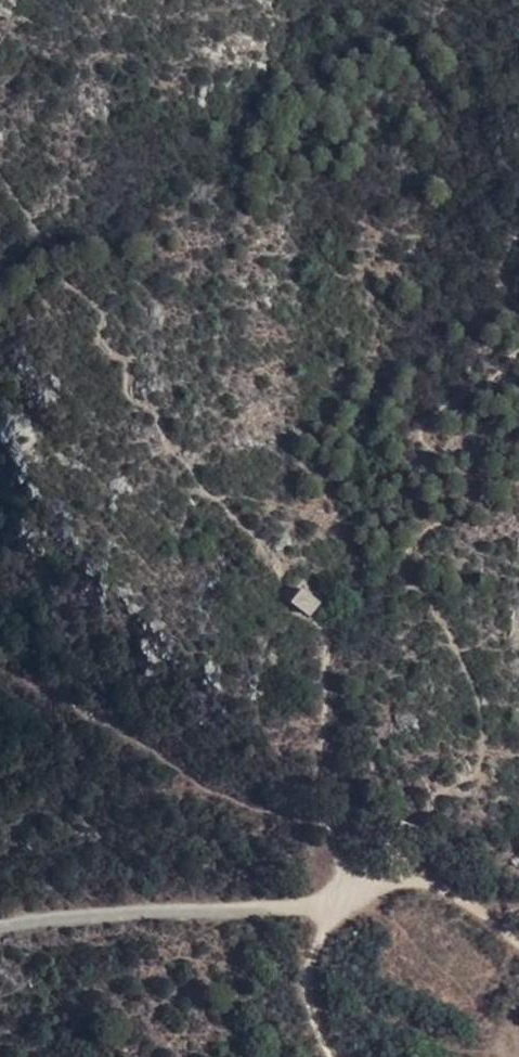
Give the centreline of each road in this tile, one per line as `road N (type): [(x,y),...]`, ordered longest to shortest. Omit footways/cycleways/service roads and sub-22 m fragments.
road 1 (track): [(0,920),(93,905),(345,893)]
road 2 (track): [(518,936),(480,897),(399,877),(345,893)]

